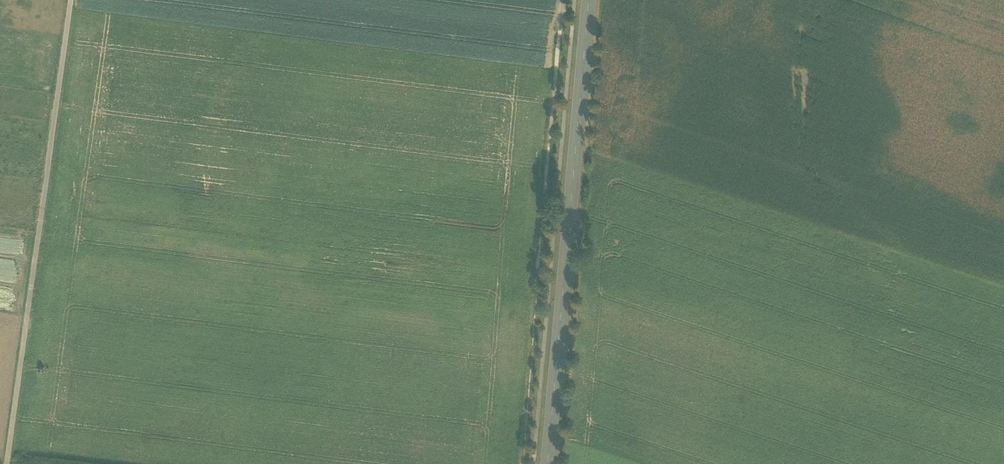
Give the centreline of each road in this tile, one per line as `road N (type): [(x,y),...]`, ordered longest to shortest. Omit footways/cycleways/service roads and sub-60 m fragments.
road 1 (track): [(7,463),(71,0)]
road 2 (primary): [(547,463),(588,0)]
road 3 (track): [(559,30),(522,463)]

